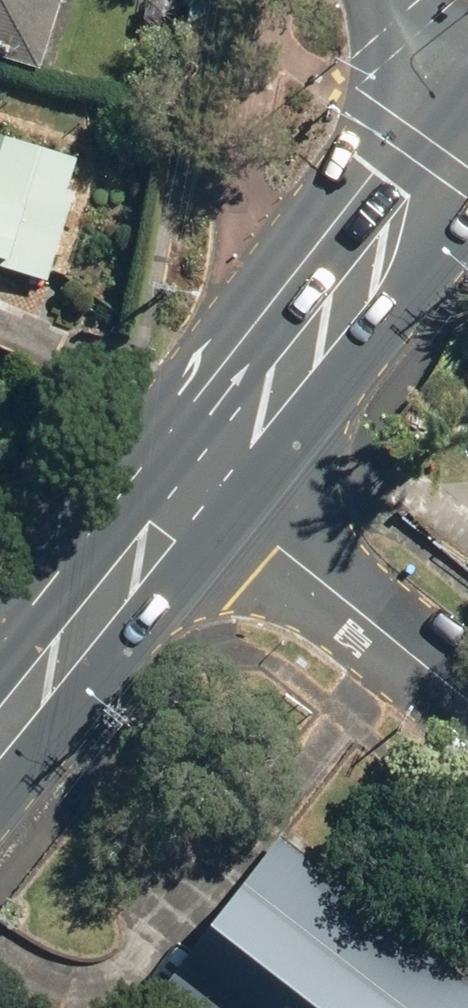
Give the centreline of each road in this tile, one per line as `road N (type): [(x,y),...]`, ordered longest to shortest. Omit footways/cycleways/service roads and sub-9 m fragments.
road 1 (secondary): [(189,475),(467,144)]
road 2 (residential): [(189,475),(467,690)]
road 3 (secondary): [(0,720),(189,475)]

